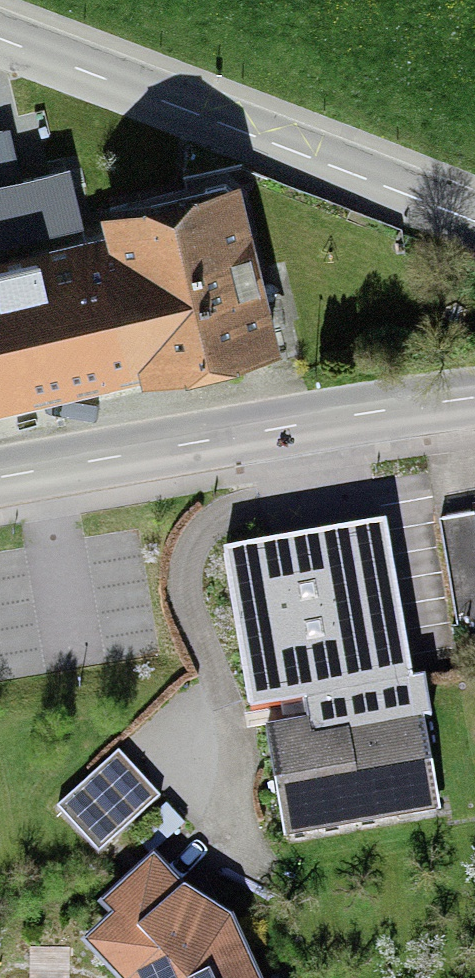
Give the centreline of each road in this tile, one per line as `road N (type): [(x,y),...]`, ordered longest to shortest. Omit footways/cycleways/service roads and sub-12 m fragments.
road 1 (tertiary): [(0,38),(474,221)]
road 2 (secondary): [(0,477),(474,401)]

